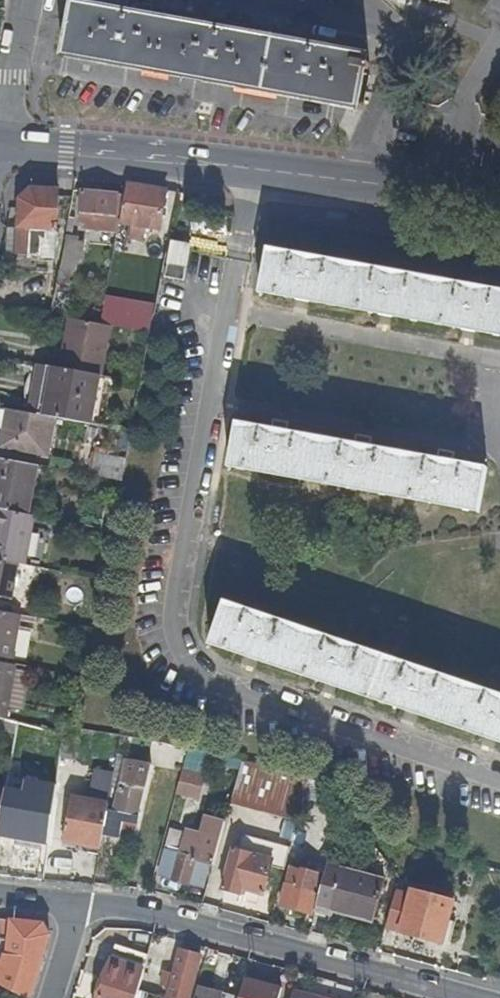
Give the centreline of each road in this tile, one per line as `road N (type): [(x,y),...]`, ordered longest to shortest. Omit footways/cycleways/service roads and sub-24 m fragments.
road 1 (secondary): [(0,139),(499,201)]
road 2 (residential): [(450,997),(85,904)]
road 3 (track): [(186,527),(267,549),(293,586),(499,647)]
road 4 (track): [(394,616),(417,567),(499,551)]

